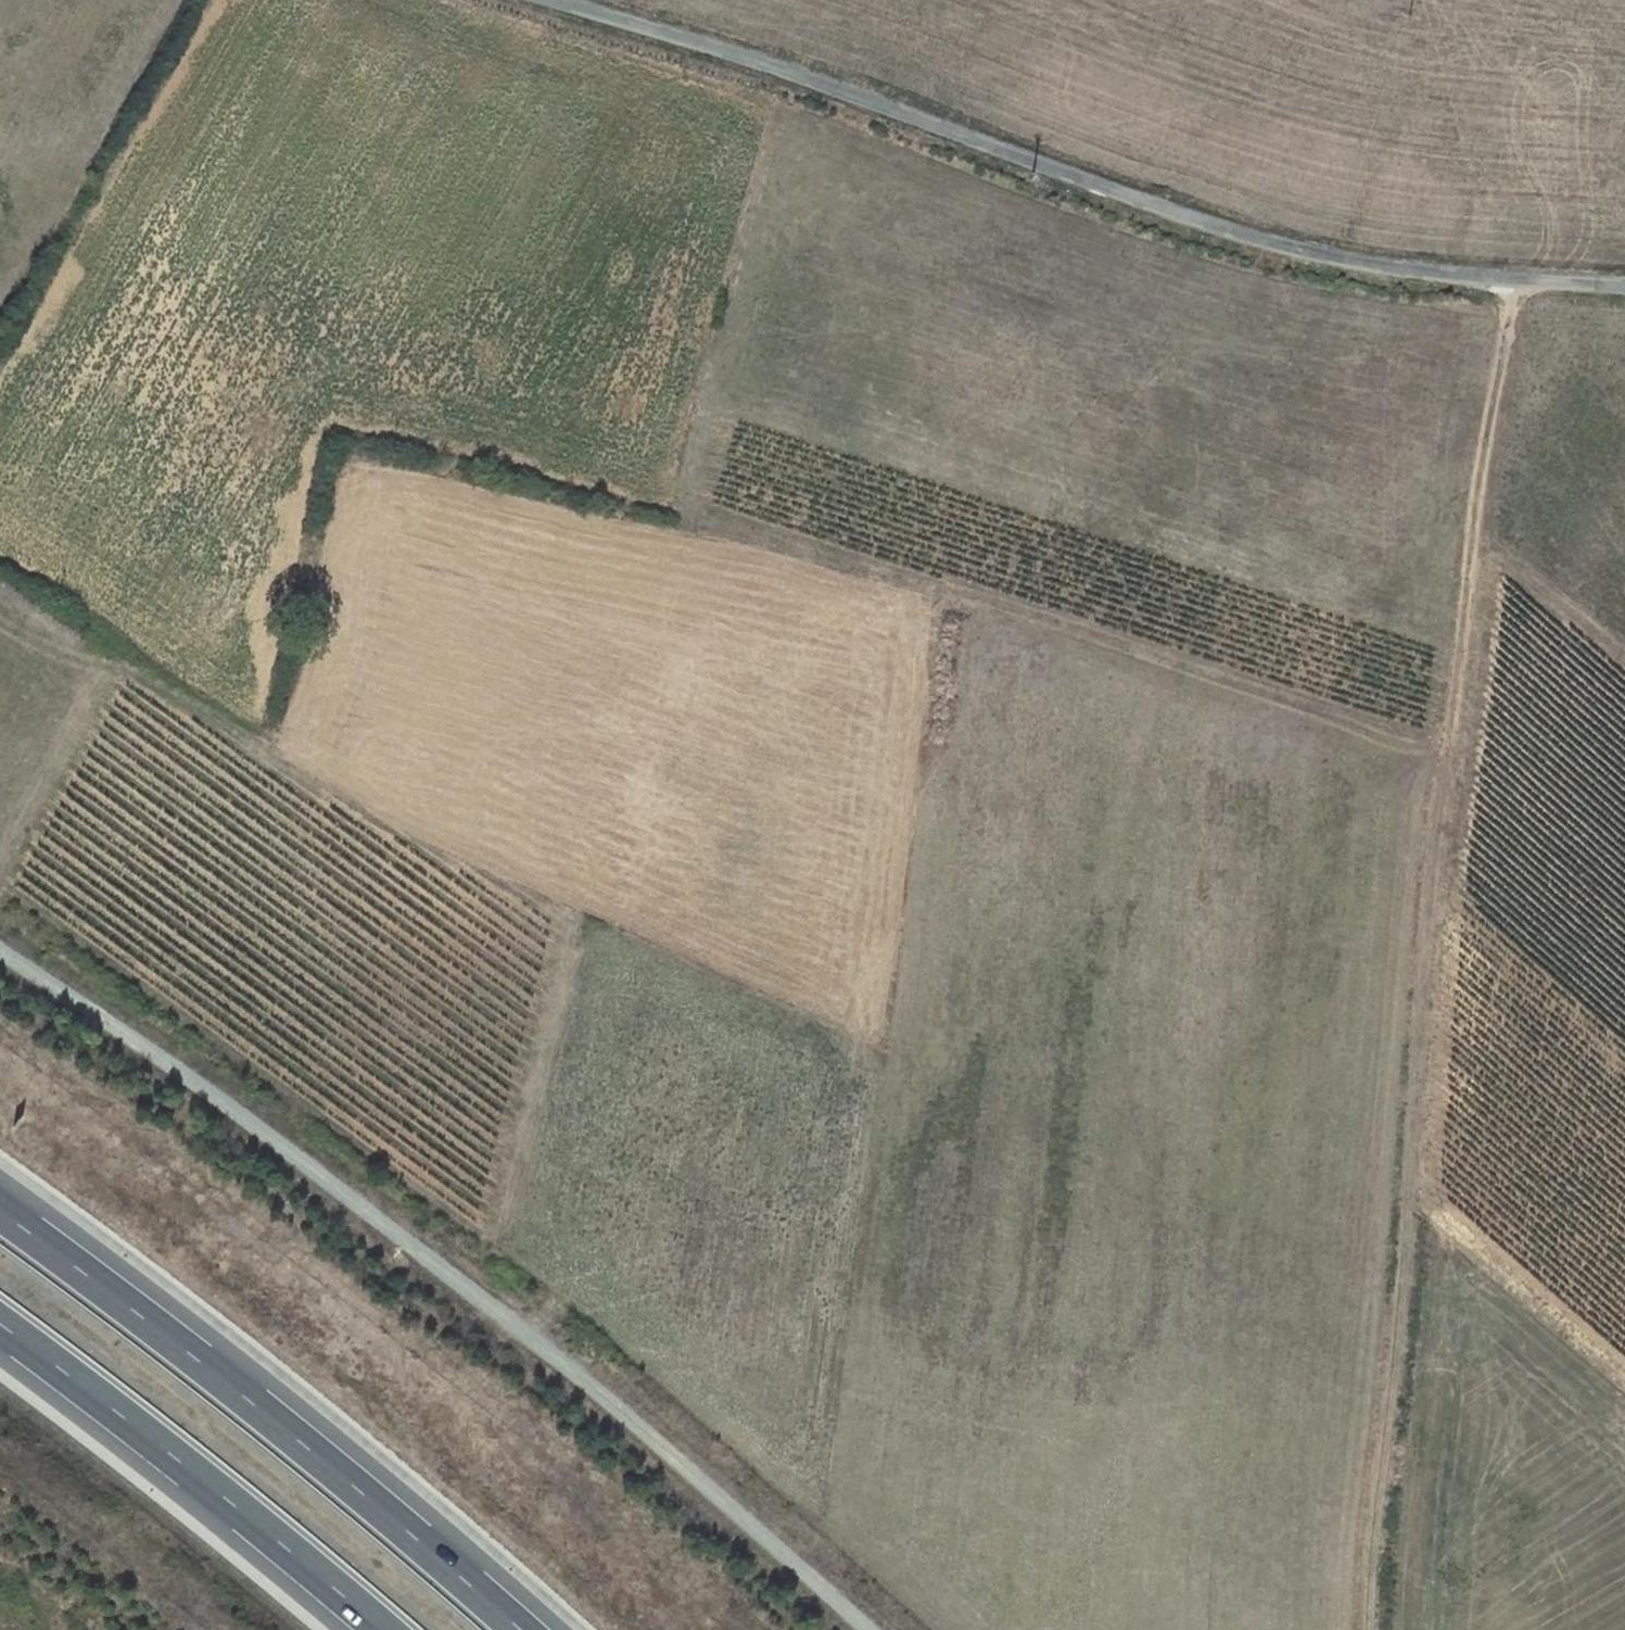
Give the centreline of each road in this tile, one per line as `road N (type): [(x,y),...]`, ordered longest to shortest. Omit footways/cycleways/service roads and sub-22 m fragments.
road 1 (track): [(1519,280),(1485,449),(1440,828),(1375,1629)]
road 2 (unclassified): [(560,0),(723,50),(1198,220),(1326,255),(1624,286)]
road 3 (track): [(866,1629),(504,1304),(0,955)]
road 4 (motorway): [(543,1629),(433,1523),(0,1205)]
road 5 (motorway): [(0,1314),(349,1574),(410,1629)]

